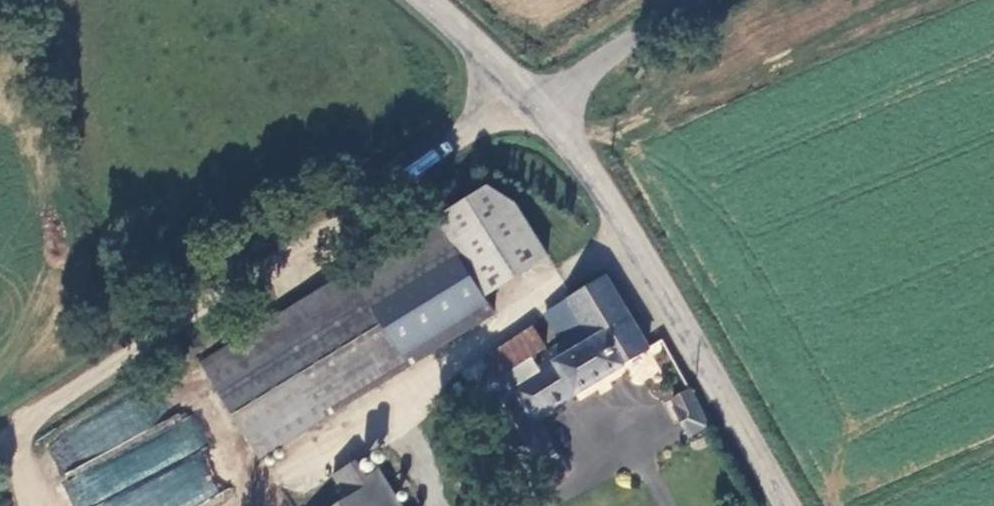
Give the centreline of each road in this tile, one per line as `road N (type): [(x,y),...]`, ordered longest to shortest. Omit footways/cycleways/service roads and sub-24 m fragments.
road 1 (track): [(535,101),(0,442)]
road 2 (tertiary): [(790,505),(636,239),(535,101)]
road 3 (unclassified): [(535,101),(694,0)]
road 4 (tertiary): [(535,101),(430,0)]

